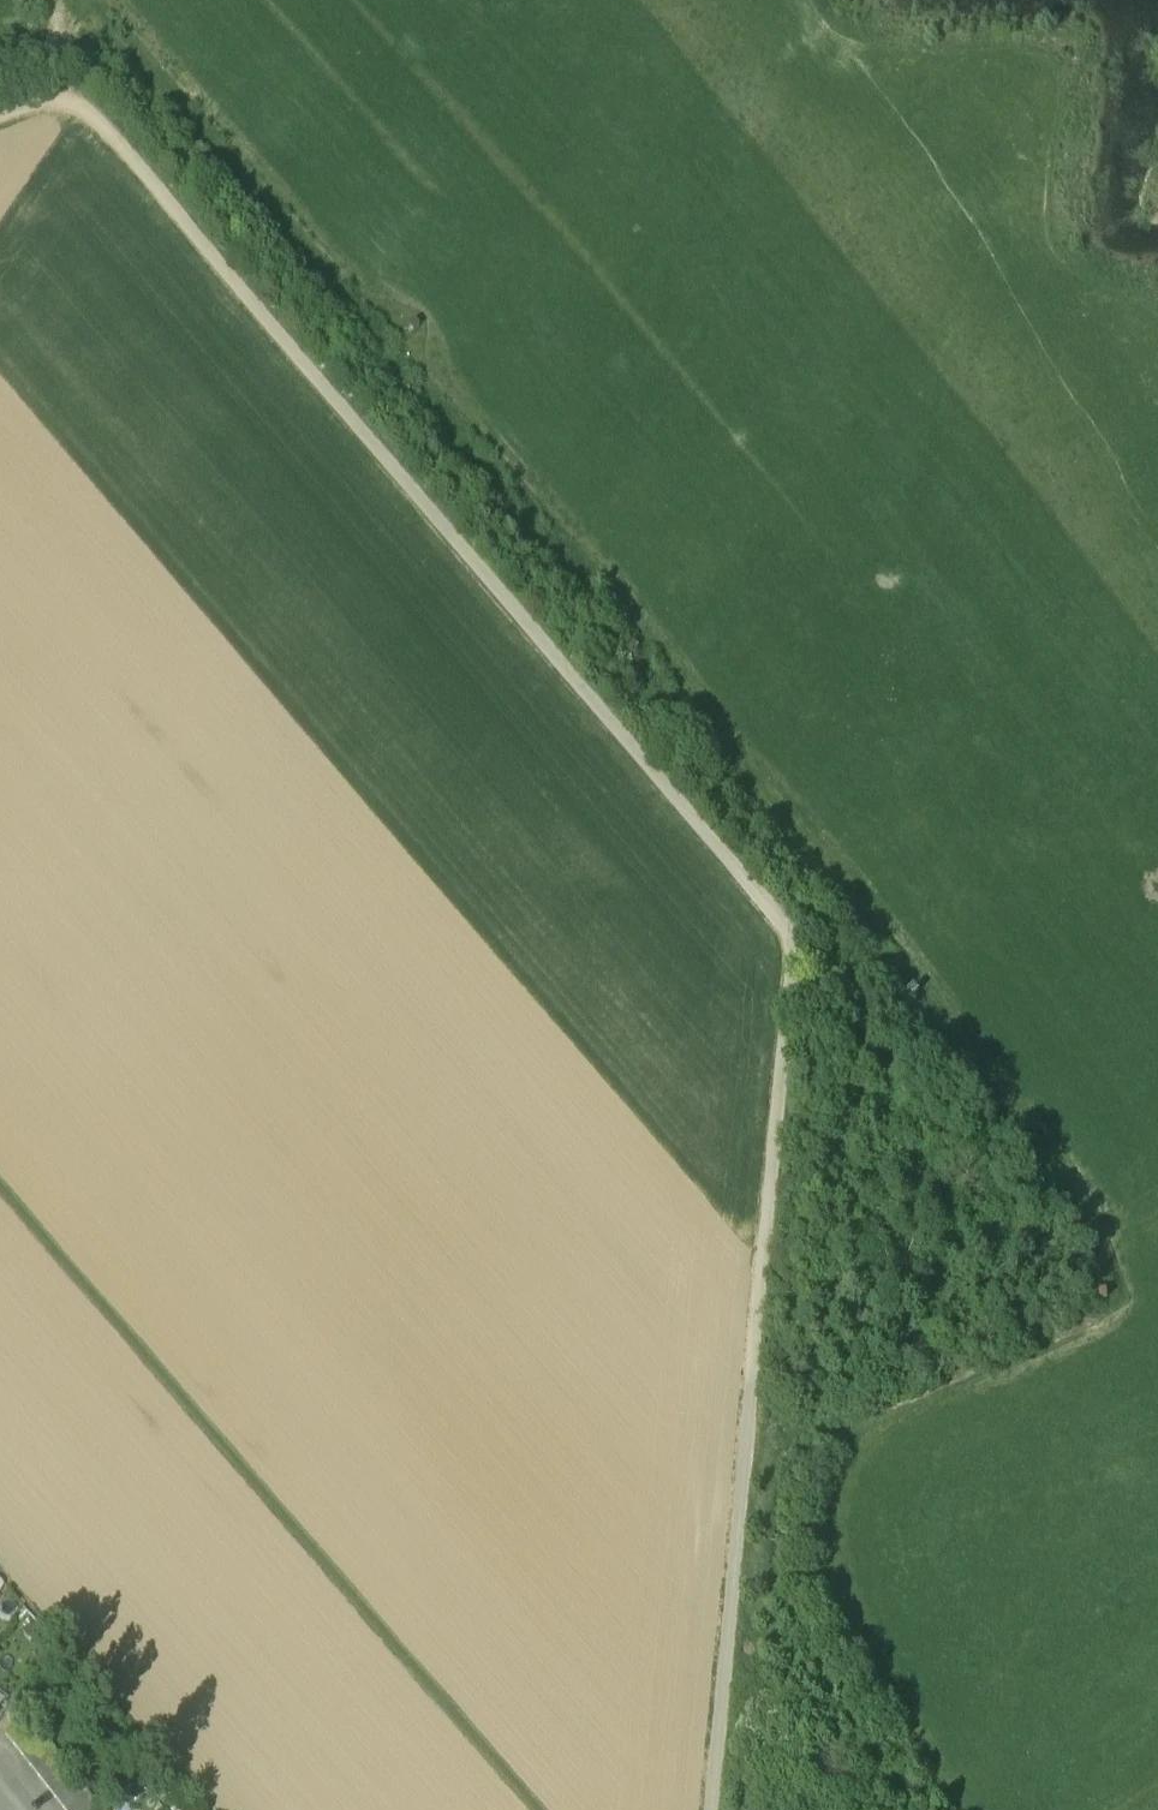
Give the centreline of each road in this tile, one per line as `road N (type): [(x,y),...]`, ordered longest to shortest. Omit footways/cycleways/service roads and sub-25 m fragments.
road 1 (track): [(716,1809),(797,943),(103,124),(71,103),(0,119)]

